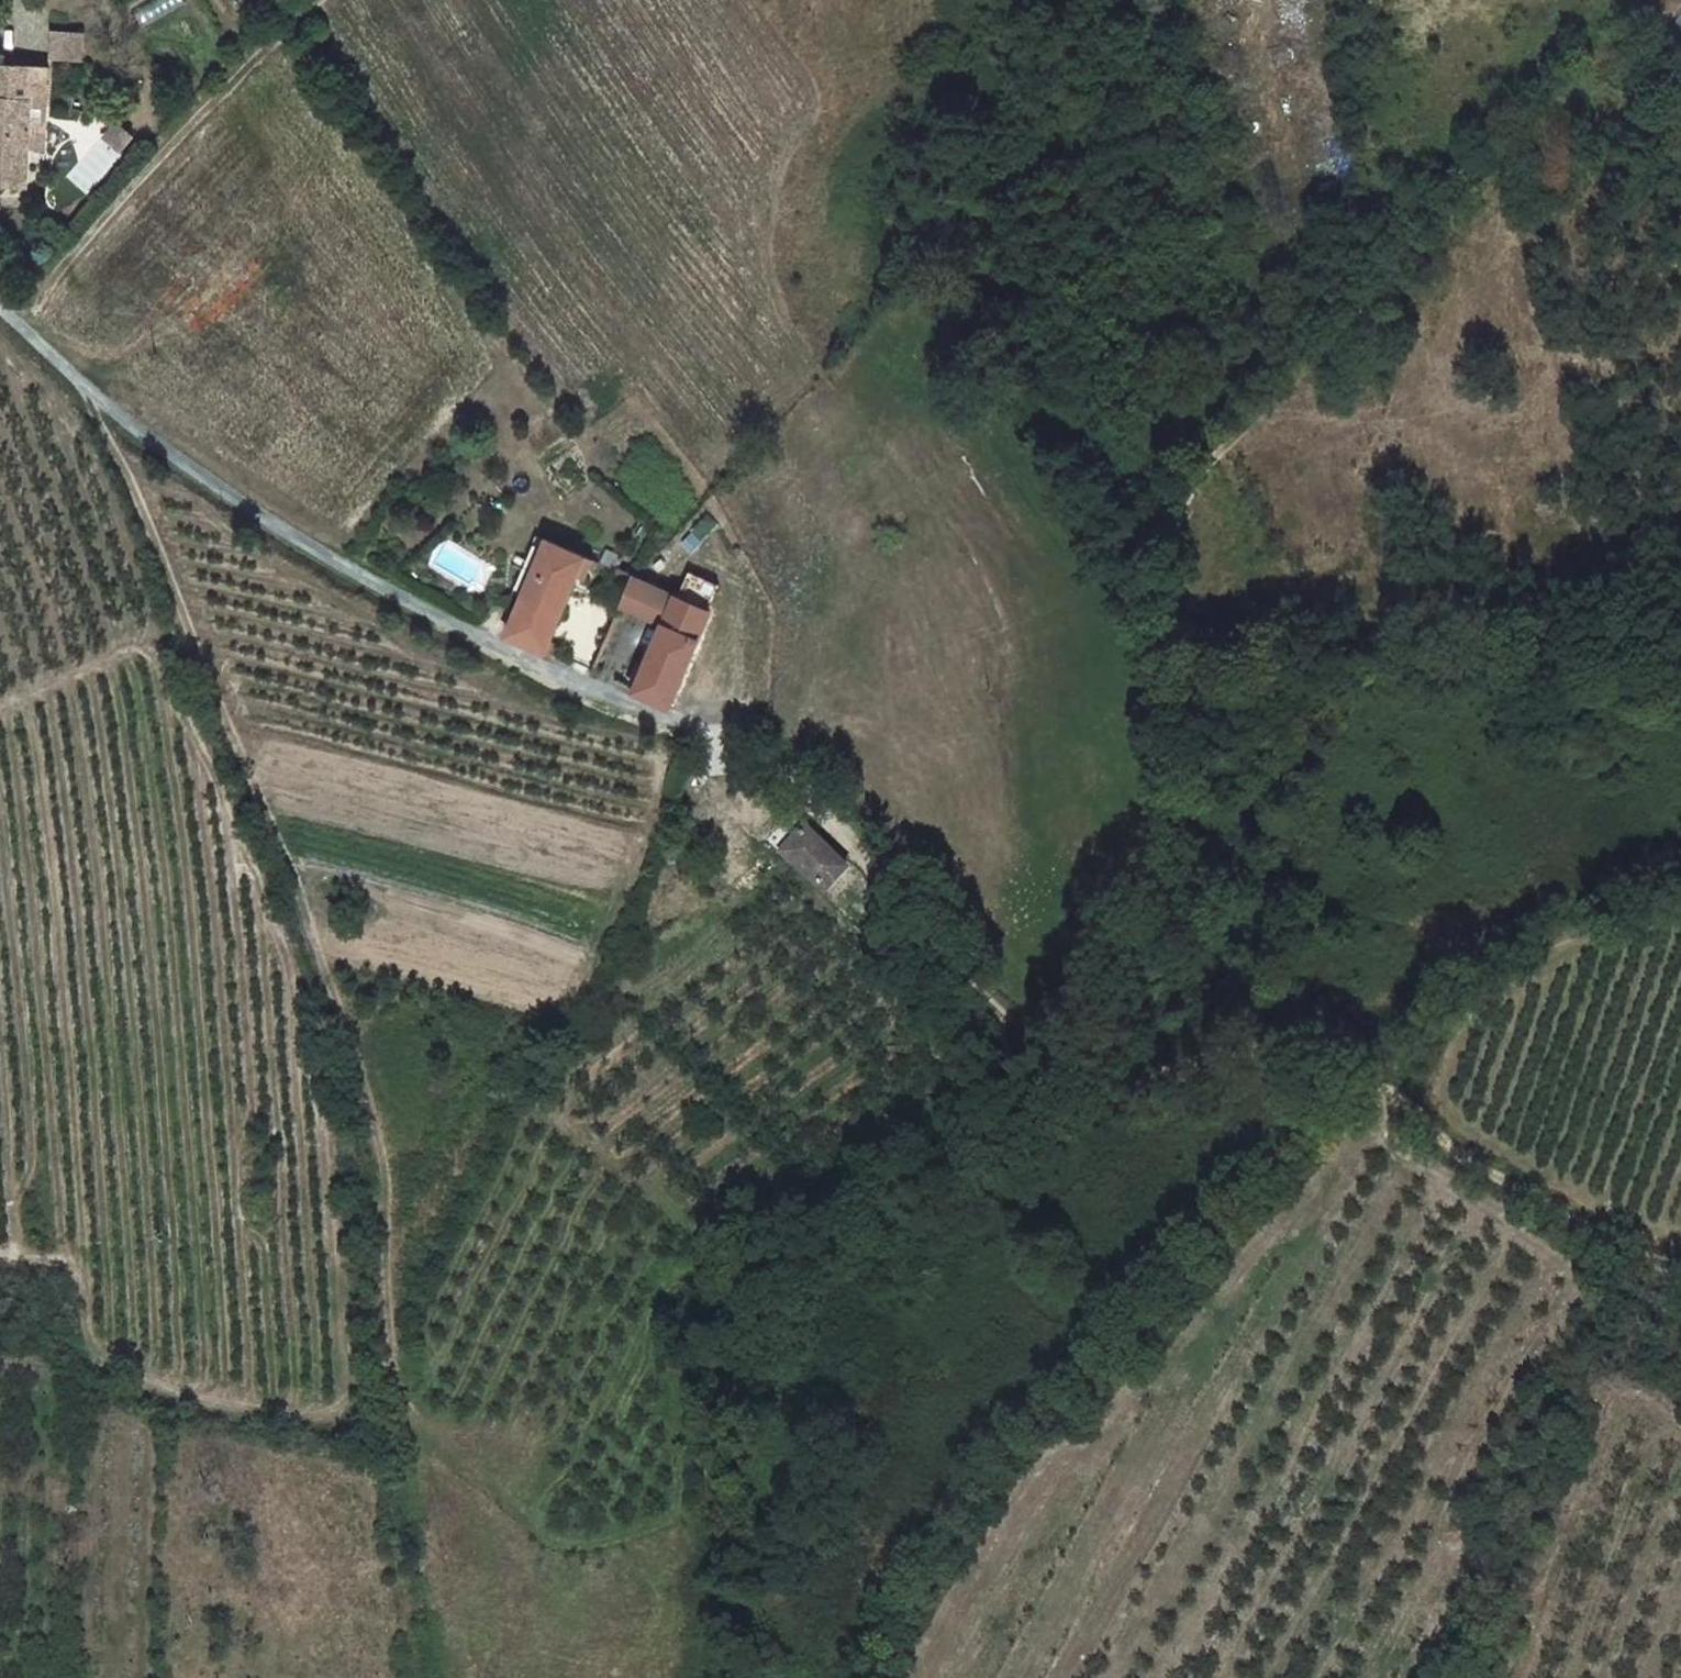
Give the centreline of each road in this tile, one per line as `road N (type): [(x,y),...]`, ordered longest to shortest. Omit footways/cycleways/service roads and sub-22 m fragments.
road 1 (track): [(668,724),(755,744),(1054,1071),(1259,1045),(1375,1082),(1455,1154),(1603,1229),(1680,1258)]
road 2 (unclassified): [(0,317),(93,403),(404,606),(668,724)]

